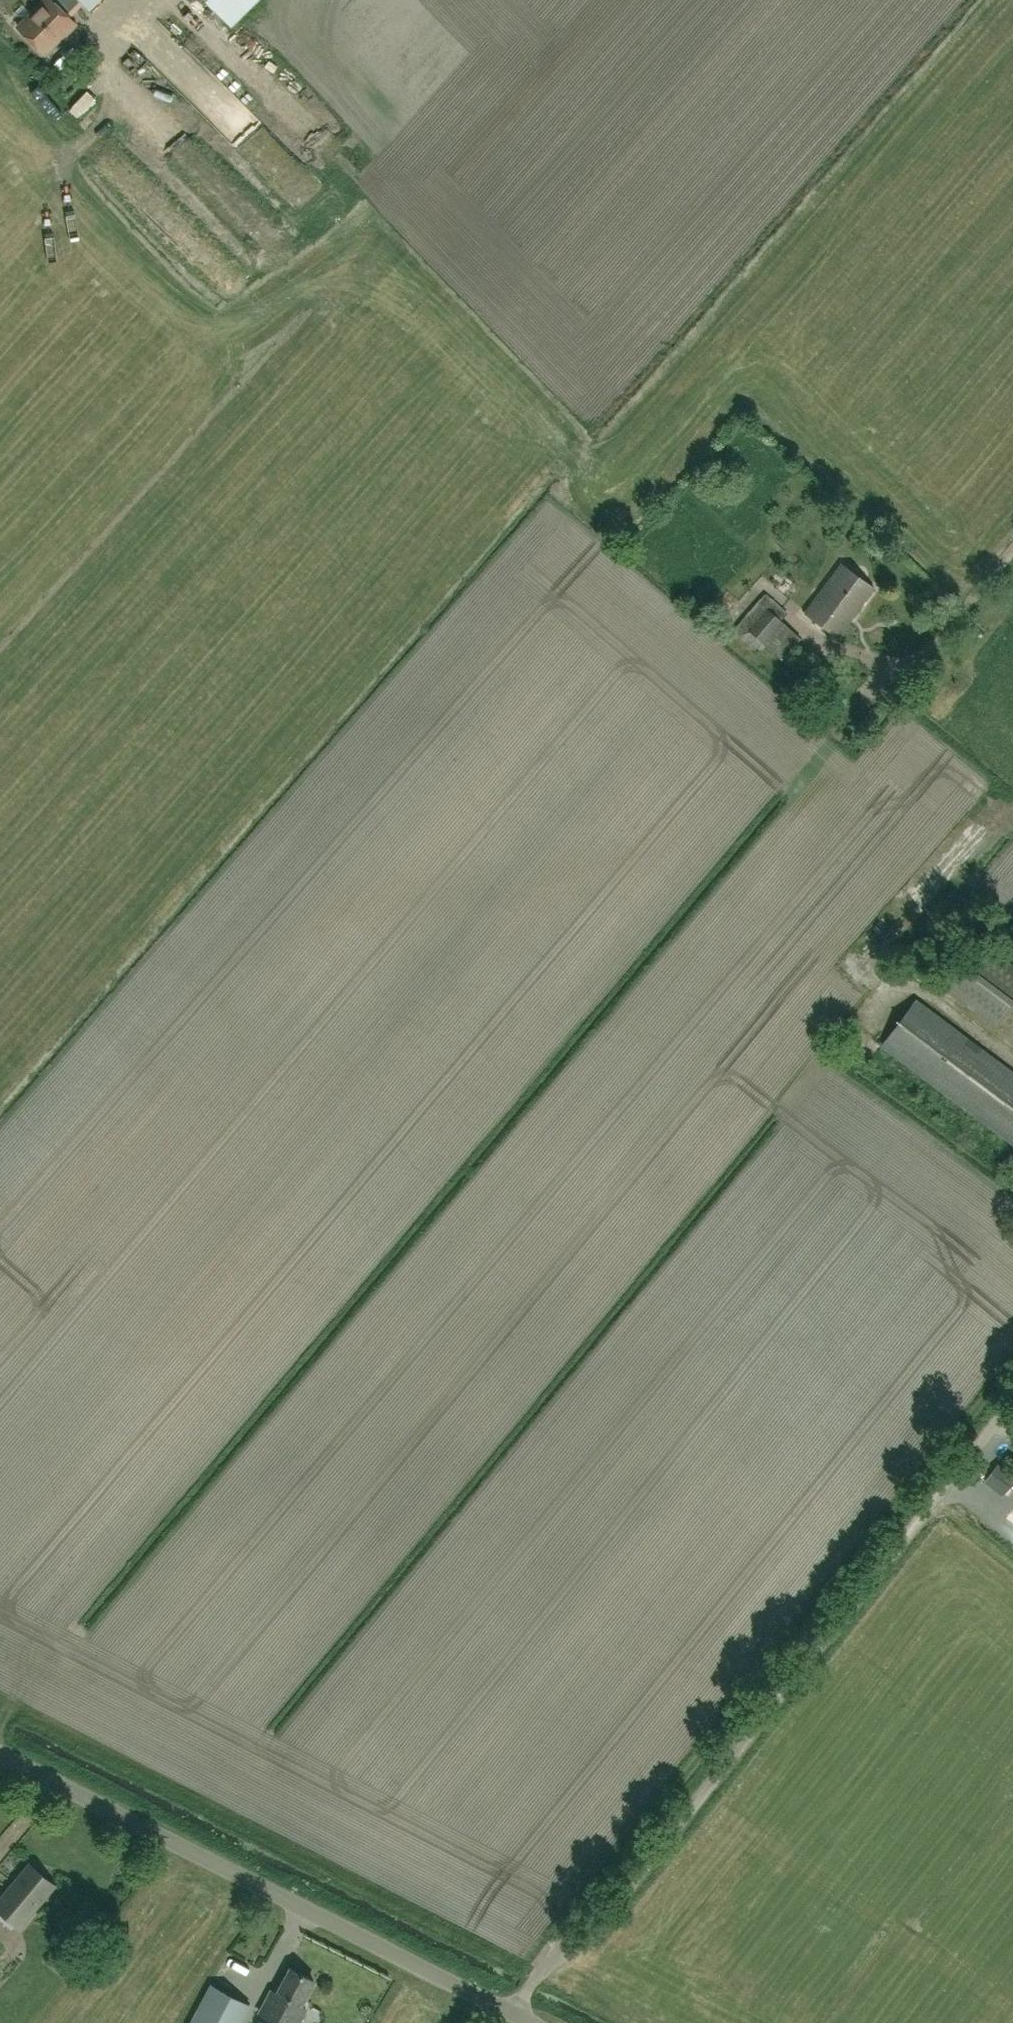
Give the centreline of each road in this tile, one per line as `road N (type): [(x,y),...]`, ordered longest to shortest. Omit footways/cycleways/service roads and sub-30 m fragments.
road 1 (unclassified): [(541,2022),(0,1752)]

